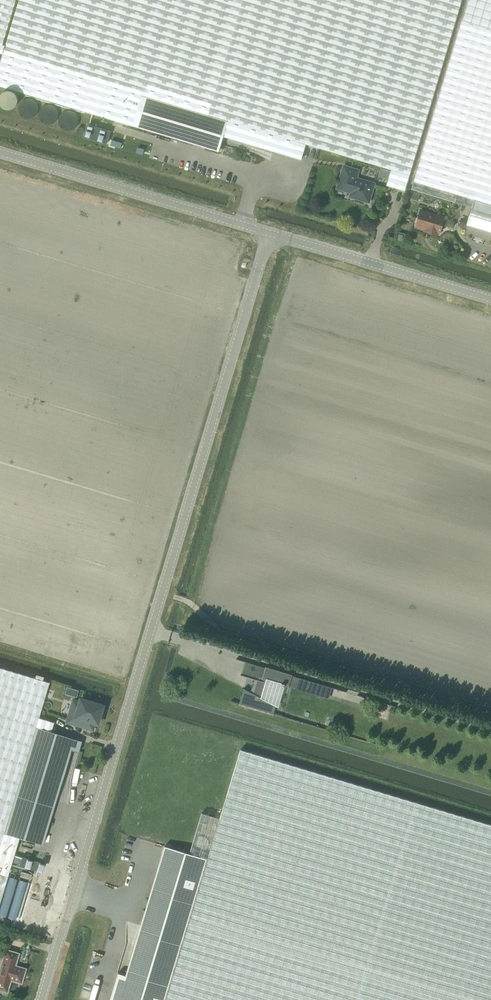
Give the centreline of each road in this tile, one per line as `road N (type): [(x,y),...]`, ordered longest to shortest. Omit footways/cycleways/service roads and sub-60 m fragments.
road 1 (unclassified): [(42,999),(268,232)]
road 2 (track): [(490,709),(226,629),(185,600)]
road 3 (unclassified): [(268,232),(0,150)]
road 4 (unclassified): [(490,298),(268,232)]

